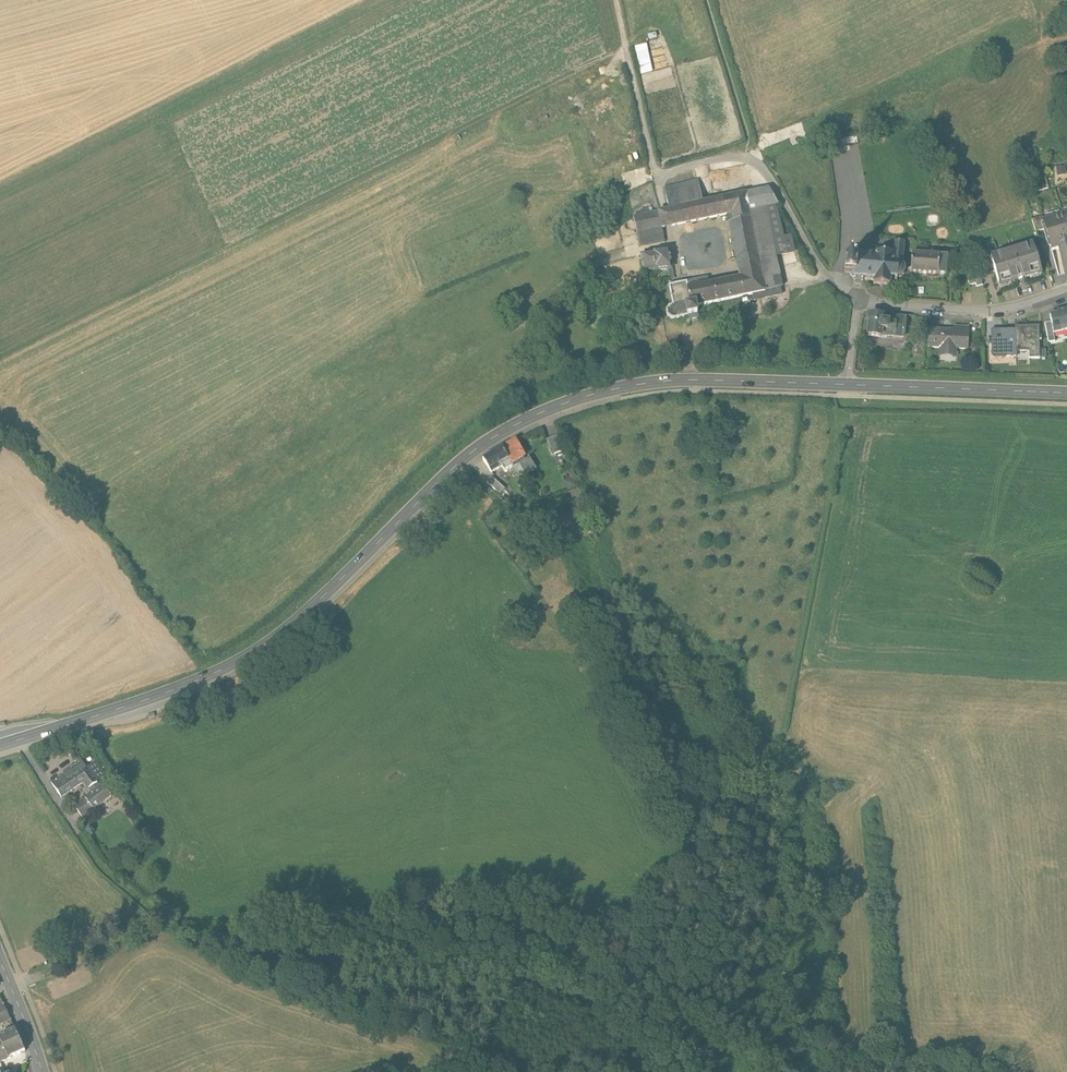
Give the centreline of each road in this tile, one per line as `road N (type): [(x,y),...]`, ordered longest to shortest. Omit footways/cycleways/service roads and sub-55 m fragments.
road 1 (tertiary): [(846,385),(691,380),(590,394),(542,411),(461,460),(302,617),(245,658),(146,700),(0,746)]
road 2 (residential): [(859,302),(823,271),(760,166),(738,158),(656,177)]
road 3 (tertiary): [(1066,394),(846,385)]
road 4 (residential): [(859,302),(1005,310),(1066,292)]
road 5 (track): [(656,177),(617,0)]
road 6 (track): [(708,0),(749,161)]

